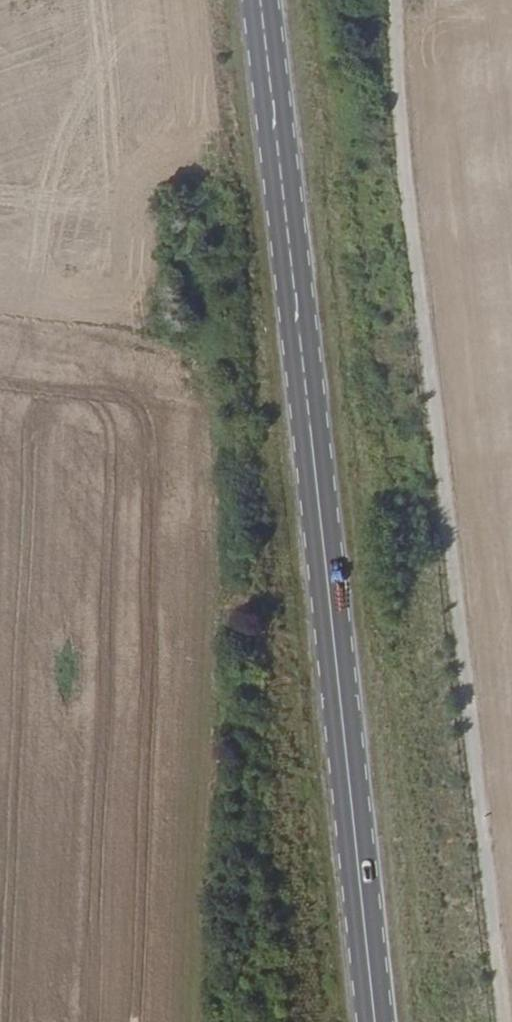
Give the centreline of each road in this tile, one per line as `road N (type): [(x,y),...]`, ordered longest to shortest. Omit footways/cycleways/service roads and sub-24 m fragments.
road 1 (primary): [(375,1021),(260,0)]
road 2 (unclassified): [(392,0),(417,293),(500,1021)]

